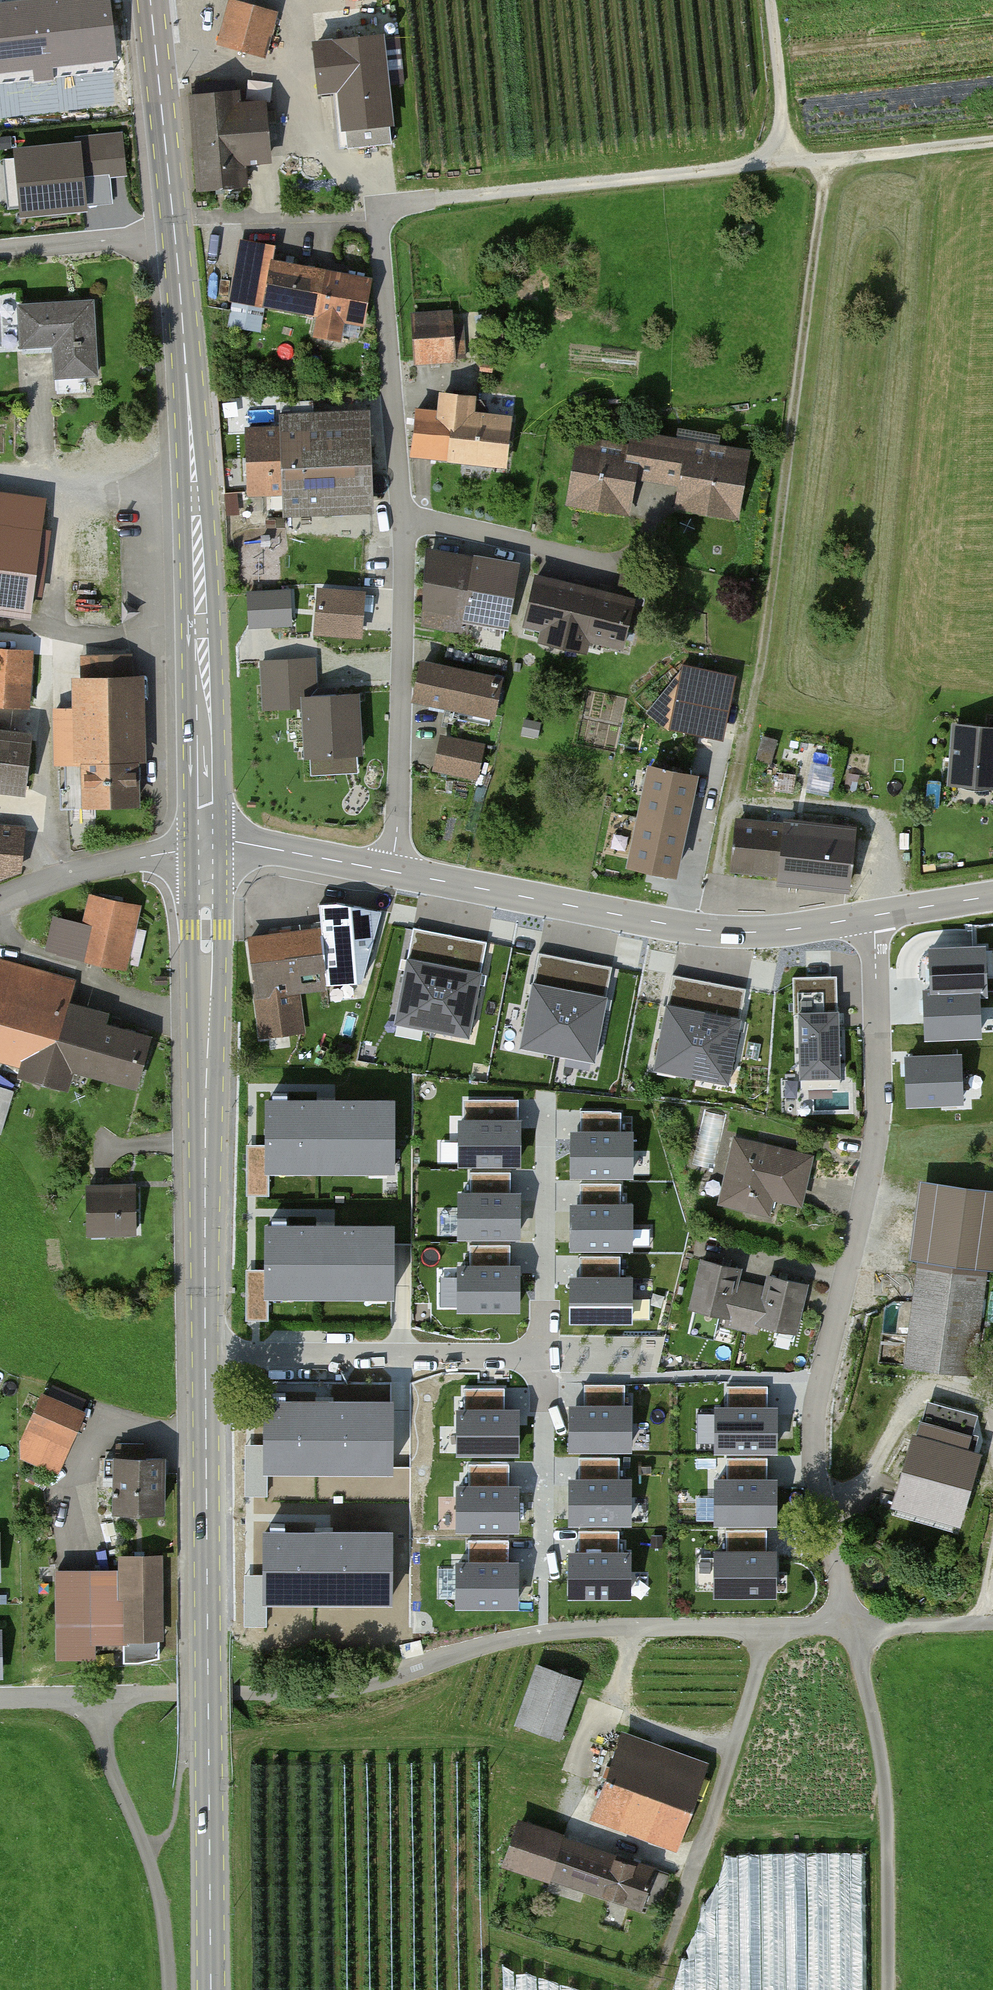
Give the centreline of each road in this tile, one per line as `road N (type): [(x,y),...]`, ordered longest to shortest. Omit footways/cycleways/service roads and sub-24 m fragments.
road 1 (residential): [(871,916),(874,1155),(815,1432),(850,1629),(576,1630),(503,1641),(355,1687),(0,1700)]
road 2 (track): [(866,158),(842,168),(822,204),(766,667),(703,930)]
road 3 (secondary): [(211,1989),(205,1353)]
road 4 (secondary): [(207,846),(196,490),(174,227)]
road 5 (track): [(992,145),(426,199),(378,217)]
road 6 (track): [(992,1623),(850,1629),(894,1809),(893,1989)]
road 7 (secondary): [(205,1353),(207,846)]
road 8 (tertiary): [(871,916),(788,930),(703,930),(391,871)]
road 9 (track): [(769,1628),(710,1833),(655,1980)]
road 10 (residential): [(391,871),(404,518)]
road 11 (residential): [(205,1353),(544,1357)]
road 12 (residential): [(404,518),(378,217)]
road 13 (track): [(101,1698),(104,1743),(159,1891),(170,1989)]
road 14 (track): [(378,217),(375,195),(282,79),(213,62),(158,68)]
road 15 (secondary): [(174,227),(150,0)]
road 16 (residential): [(404,518),(618,565)]
road 17 (residential): [(207,846),(0,900)]
road 18 (track): [(772,0),(783,110),(775,144),(726,172)]
road 19 (tertiary): [(391,871),(232,841),(207,846)]
road 20 (residential): [(174,227),(0,251)]
road 21 (tertiary): [(992,897),(871,916)]

